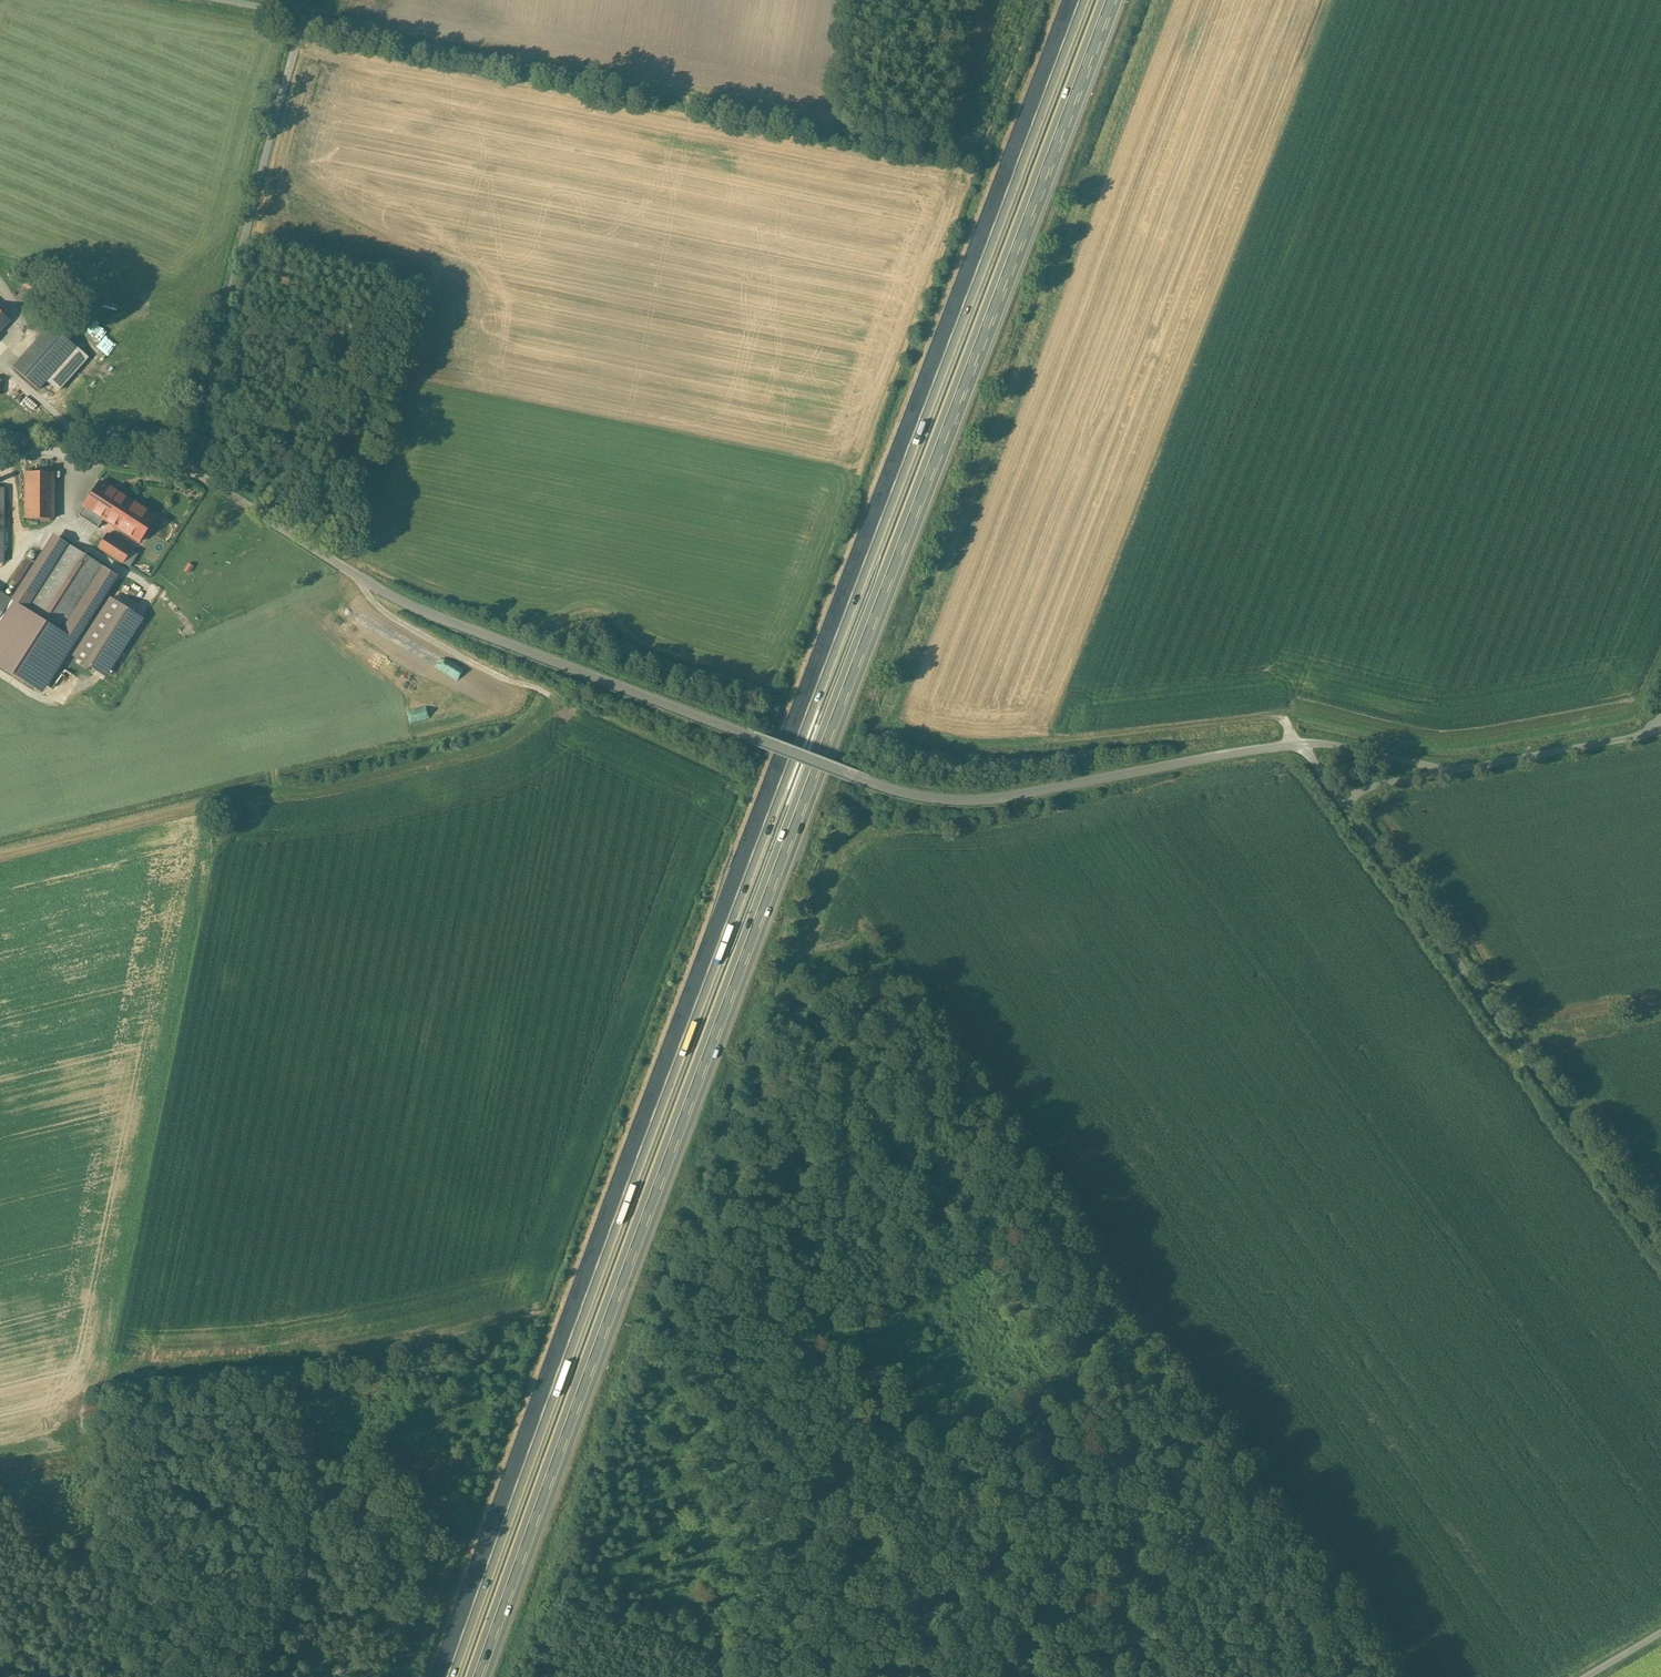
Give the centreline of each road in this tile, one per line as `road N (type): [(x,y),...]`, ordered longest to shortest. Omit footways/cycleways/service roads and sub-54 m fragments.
road 1 (motorway): [(1079,0),(586,1293),(448,1676)]
road 2 (motorway): [(476,1676),(939,443)]
road 3 (unclassified): [(185,470),(418,609),(892,791),(1006,798),(1296,745)]
road 4 (track): [(303,16),(938,146)]
road 5 (unclassified): [(1341,801),(1660,1251)]
road 6 (unclassified): [(225,0),(303,16),(185,470)]
road 7 (motorway): [(939,443),(972,388),(1121,0)]
road 8 (motorway): [(939,443),(1107,0)]
road 9 (track): [(1296,745),(1285,722),(1270,717),(1047,739)]
road 10 (track): [(363,579),(374,604),(407,628),(549,697)]
road 11 (unclassified): [(1657,734),(1452,771)]
road 12 (unclassified): [(0,458),(49,453),(185,470)]
road 13 (unclassified): [(1296,745),(1331,745),(1452,771)]

